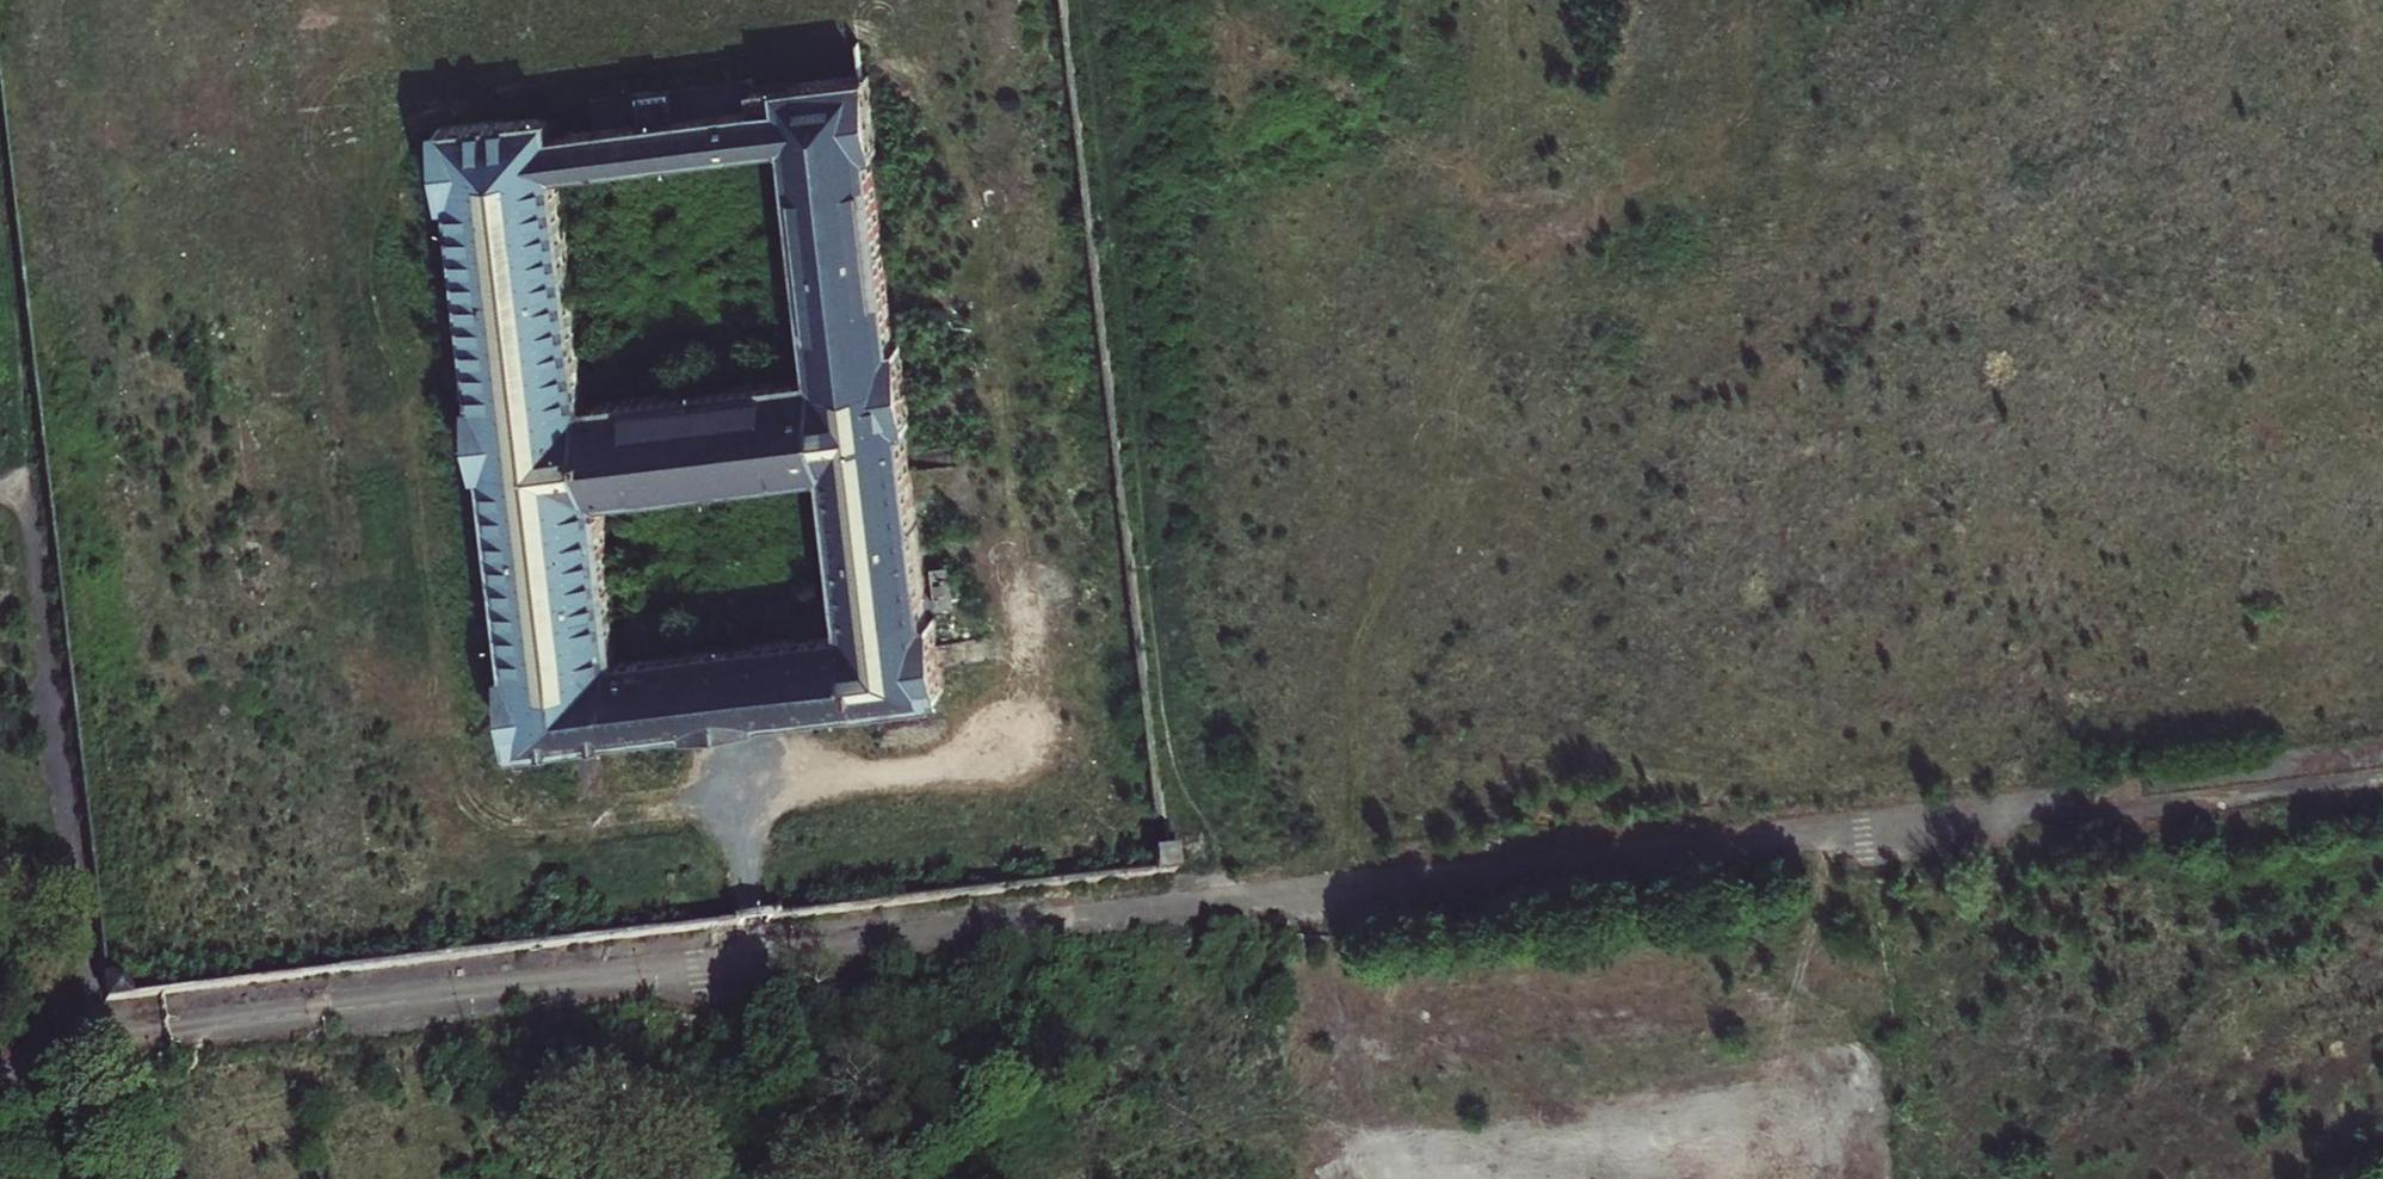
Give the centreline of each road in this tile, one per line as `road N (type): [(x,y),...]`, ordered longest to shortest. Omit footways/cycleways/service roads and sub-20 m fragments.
road 1 (residential): [(294,1013),(2131,810)]
road 2 (residential): [(294,1013),(80,1045),(0,1079)]

